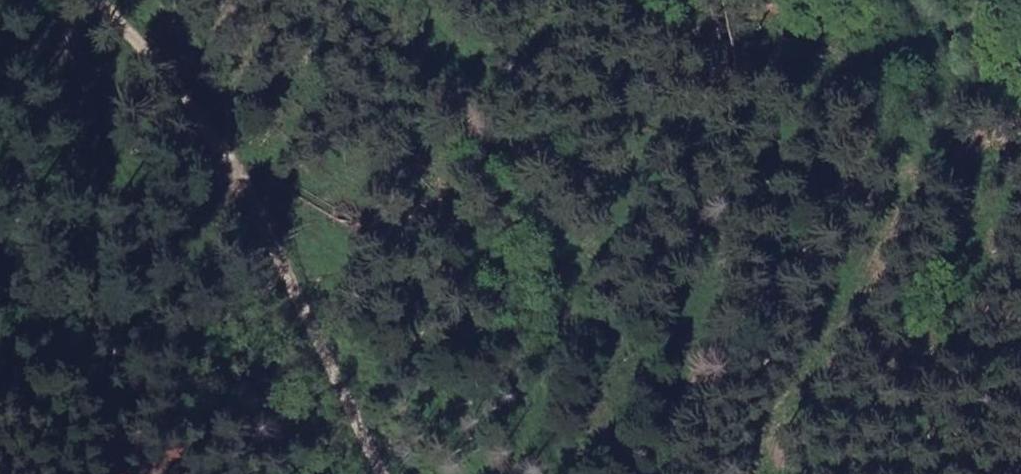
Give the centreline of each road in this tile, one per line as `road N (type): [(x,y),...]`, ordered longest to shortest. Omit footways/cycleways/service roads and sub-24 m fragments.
road 1 (track): [(367,473),(335,373),(235,166),(104,0)]
road 2 (track): [(858,0),(875,33),(878,97),(867,149),(816,233),(706,374),(659,473)]

